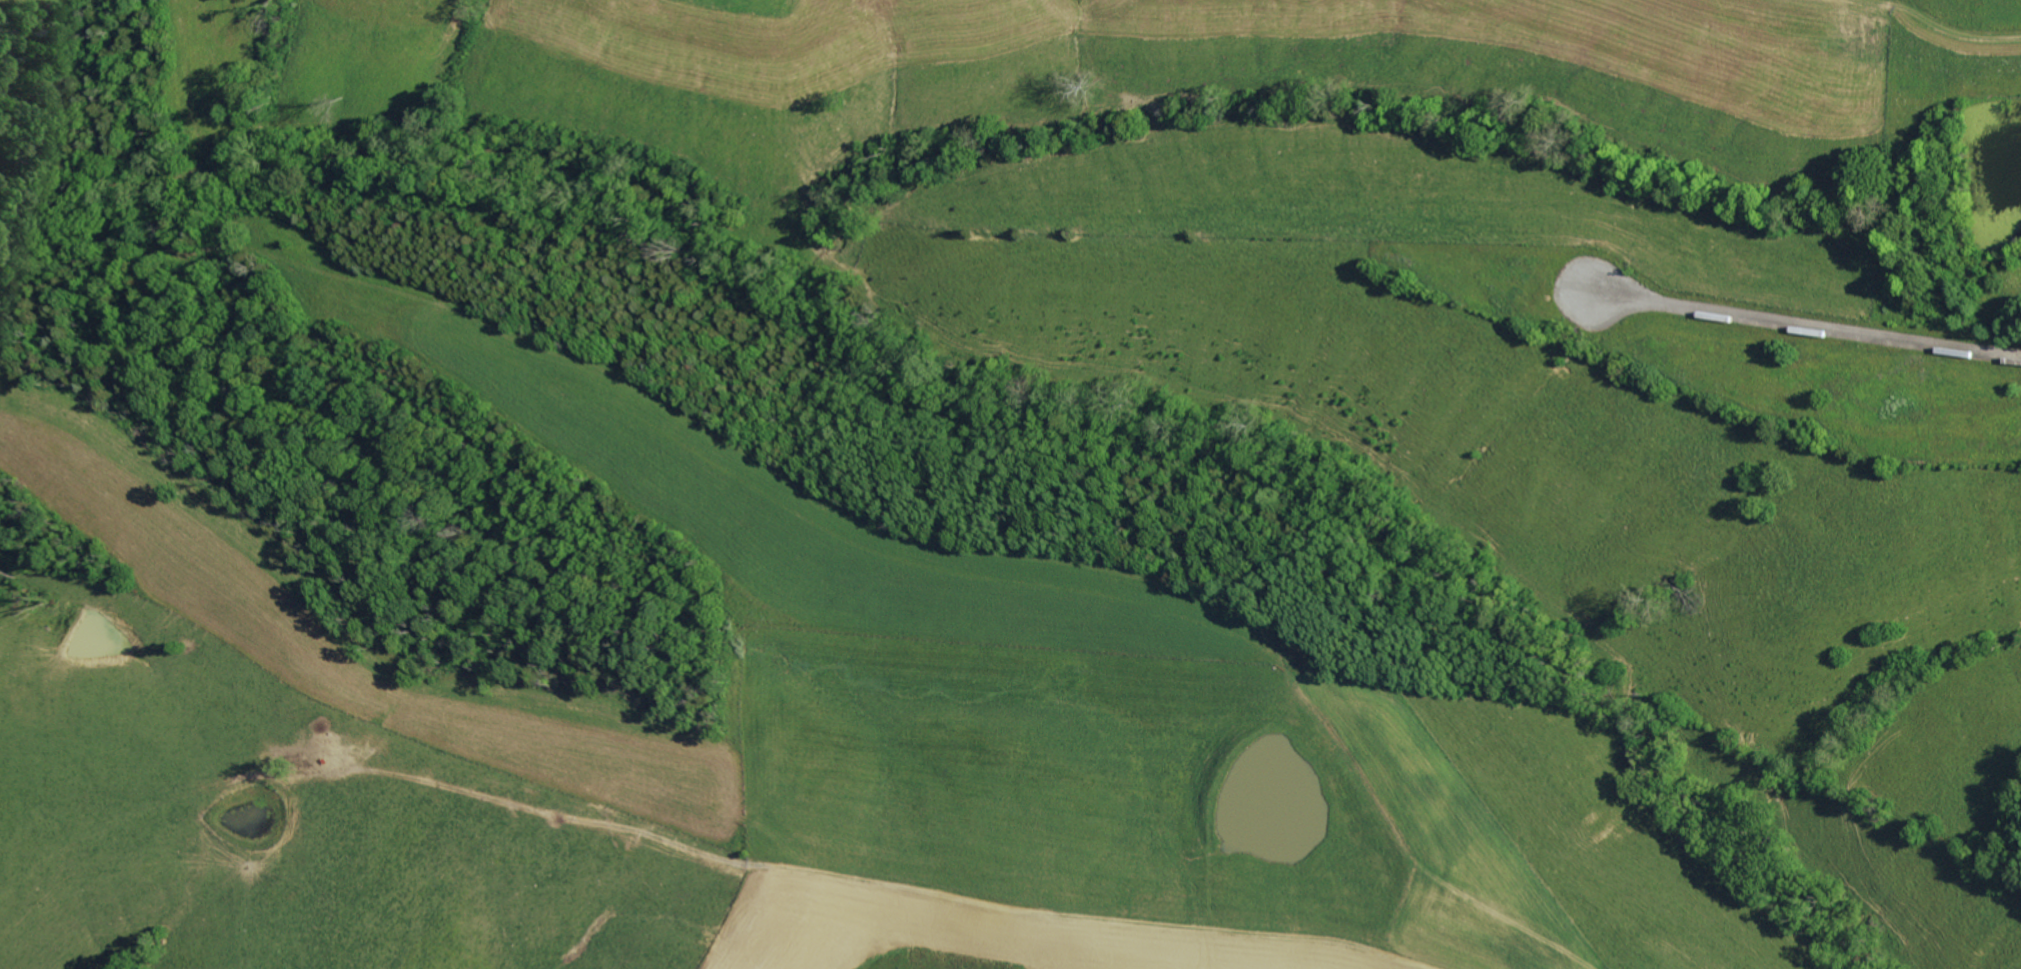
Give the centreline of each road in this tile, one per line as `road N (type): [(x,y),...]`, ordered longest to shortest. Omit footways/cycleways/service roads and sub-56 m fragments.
road 1 (residential): [(2020,360),(1611,288)]

